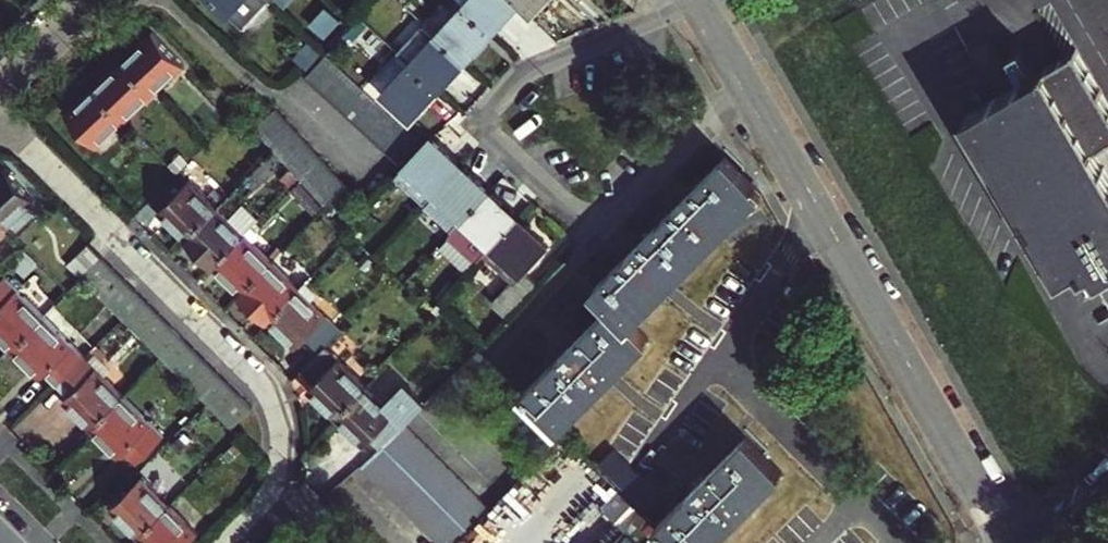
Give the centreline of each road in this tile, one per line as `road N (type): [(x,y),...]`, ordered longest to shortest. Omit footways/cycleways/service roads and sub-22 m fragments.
road 1 (residential): [(1009,542),(696,0)]
road 2 (residential): [(221,542),(271,490),(281,461),(276,408),(0,117)]

